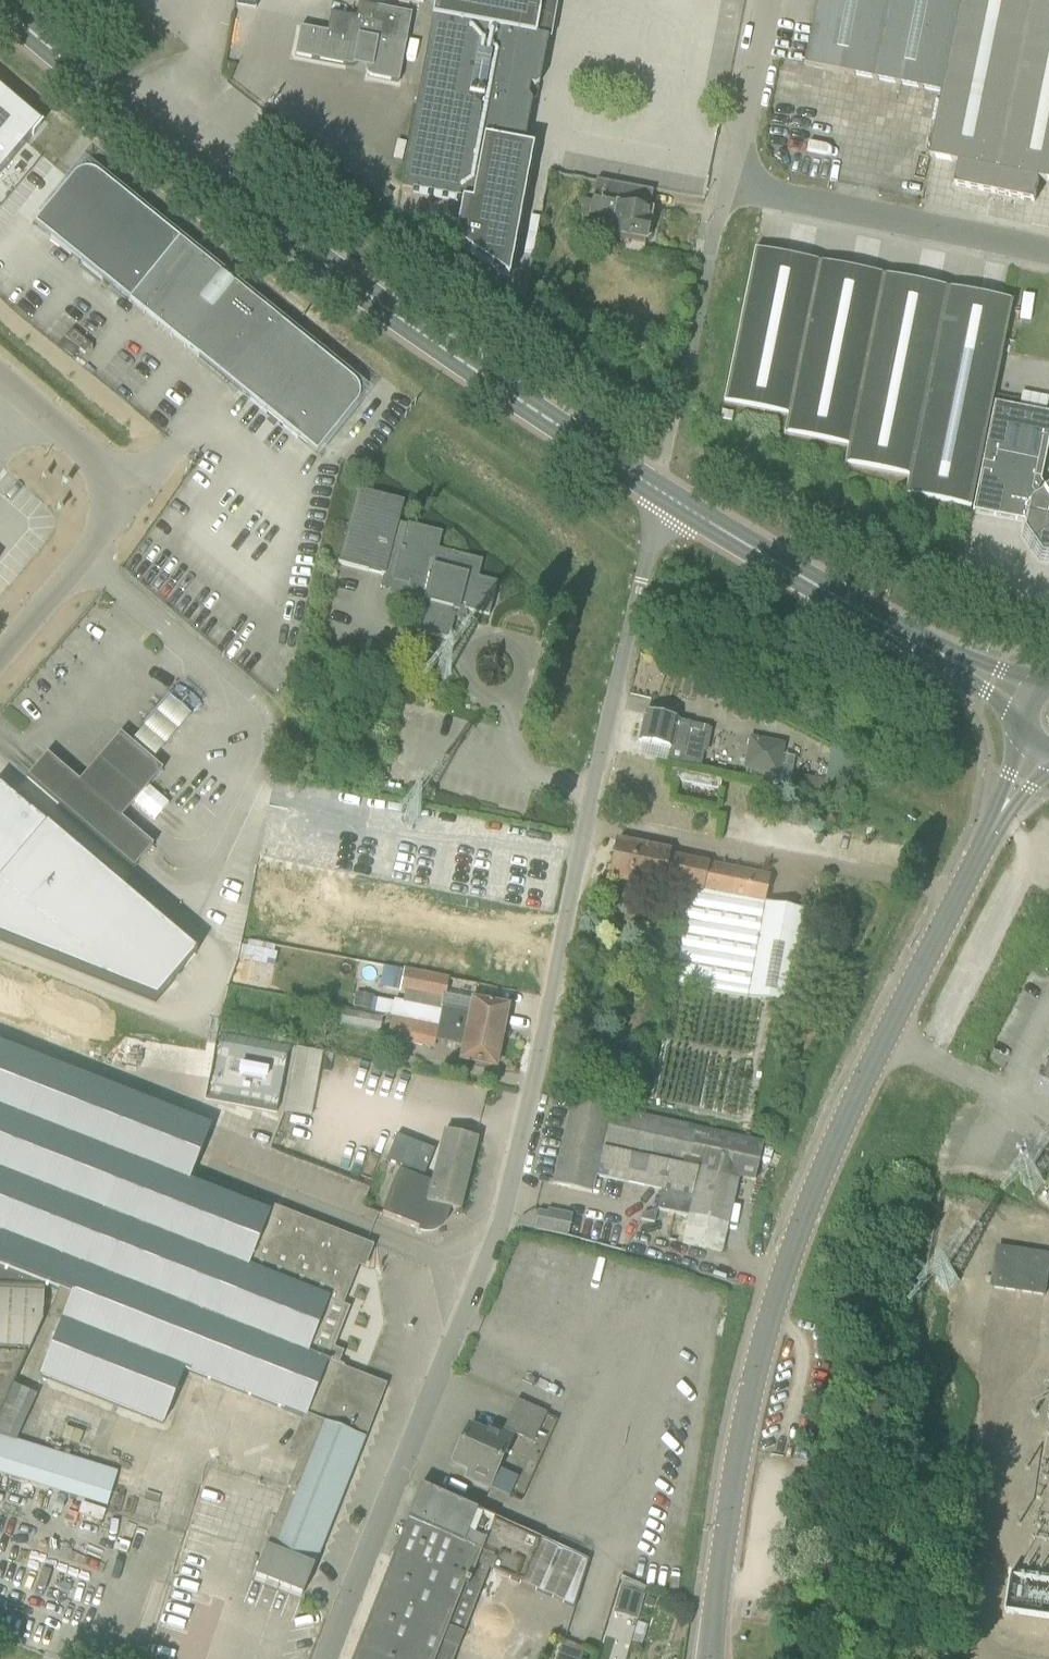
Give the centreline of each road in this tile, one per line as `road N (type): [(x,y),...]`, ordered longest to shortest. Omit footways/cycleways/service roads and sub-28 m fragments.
road 1 (unclassified): [(330,1658),(506,1212),(587,824)]
road 2 (tertiary): [(661,493),(452,357),(0,1)]
road 3 (tertiary): [(712,1646),(744,1429),(786,1271),(852,1106),(961,892)]
road 4 (tertiary): [(1022,697),(790,573),(661,493)]
road 5 (unclassified): [(0,659),(136,494),(0,376)]
road 6 (residential): [(587,824),(961,892)]
road 7 (unclassified): [(587,824),(661,493)]
road 8 (unclassified): [(731,187),(1048,255)]
road 9 (unclassified): [(682,396),(731,187)]
road 10 (unclassified): [(731,187),(769,0)]
road 11 (tertiary): [(961,892),(1037,756)]

